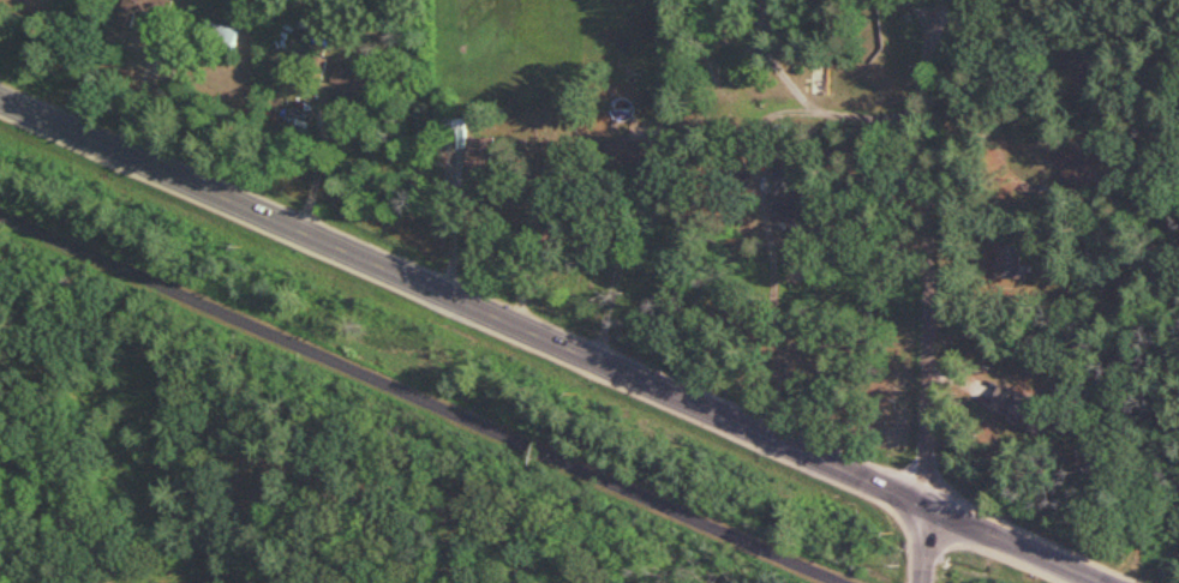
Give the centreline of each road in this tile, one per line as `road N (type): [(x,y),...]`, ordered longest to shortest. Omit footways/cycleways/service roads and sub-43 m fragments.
road 1 (tertiary): [(1105,582),(0,98)]
road 2 (residential): [(923,504),(932,264),(920,118),(941,0)]

